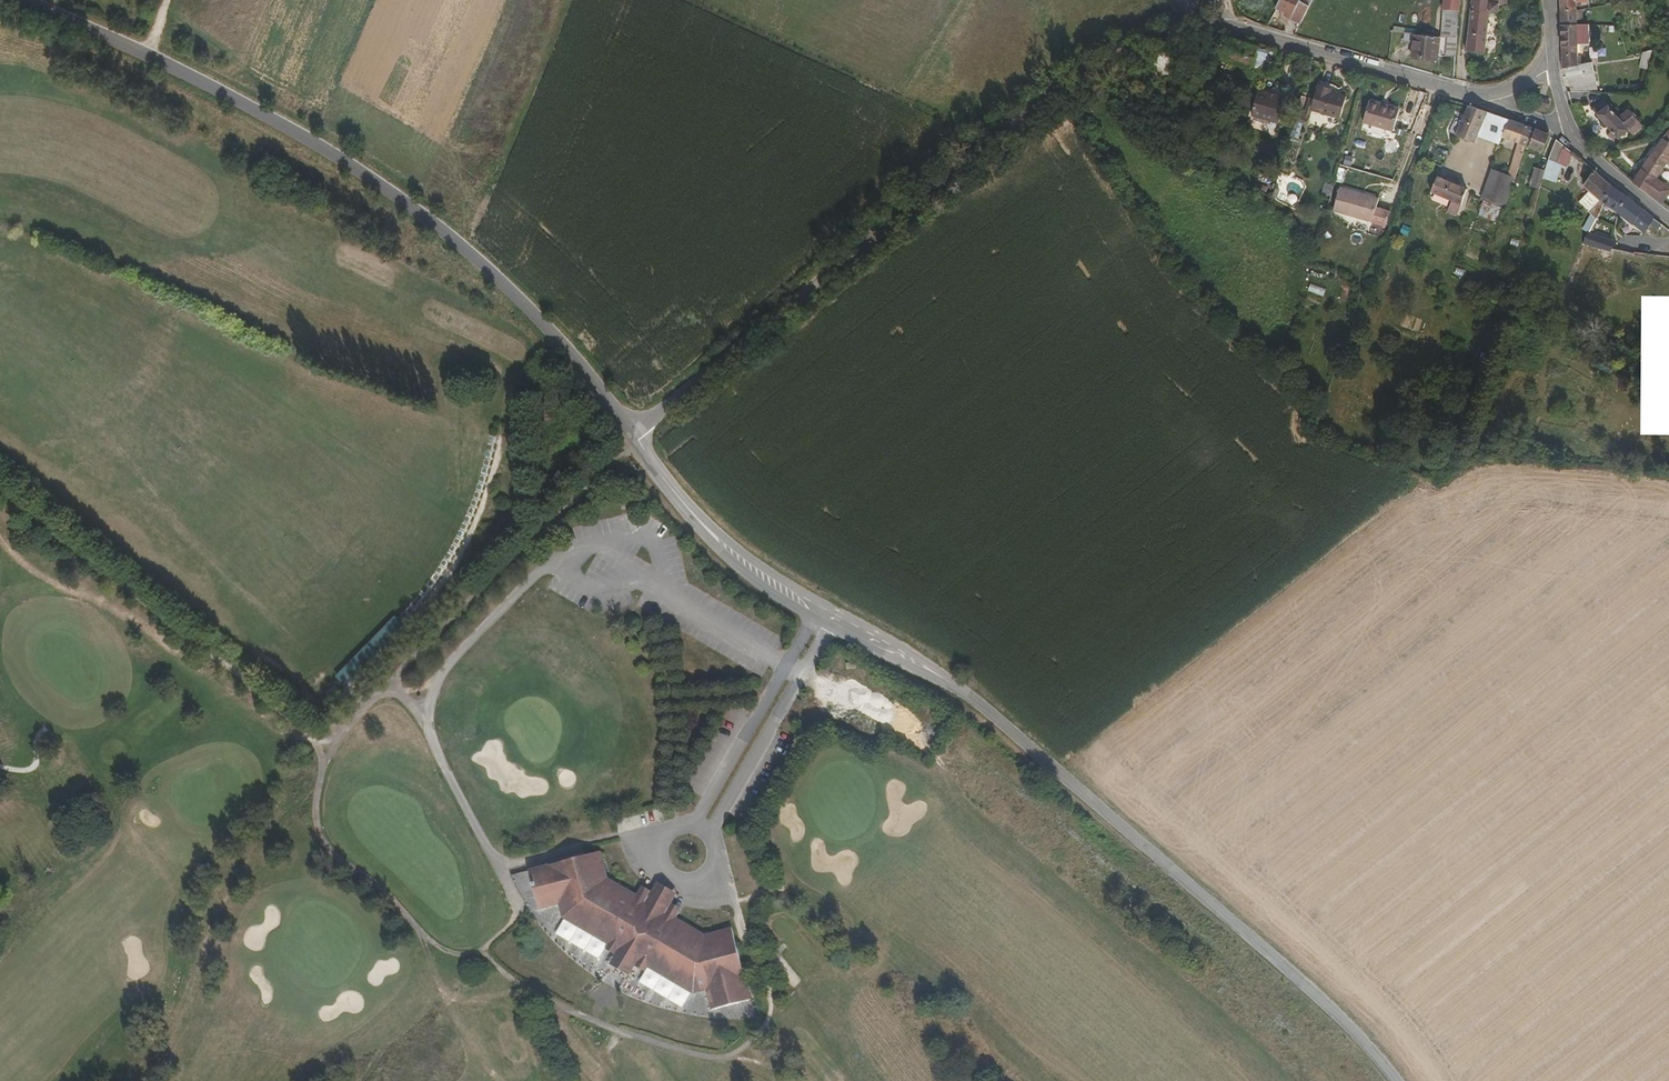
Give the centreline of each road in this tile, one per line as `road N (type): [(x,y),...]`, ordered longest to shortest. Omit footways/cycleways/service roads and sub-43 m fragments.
road 1 (unclassified): [(1402,1080),(1015,738),(941,680),(724,545),(633,438)]
road 2 (track): [(0,483),(325,745),(316,808),(323,841),(413,925),(451,951),(481,956),(514,925),(507,888)]
road 3 (unclassified): [(633,438),(451,240),(370,178),(23,0)]
road 4 (track): [(1278,1080),(1211,1012),(983,822),(926,749),(801,674)]
road 5 (unclassified): [(633,438),(1018,125),(1132,58)]
road 6 (track): [(481,956),(560,1005),(725,1060),(749,1047),(770,1017),(773,989),(745,951),(717,866)]
road 7 (residential): [(1132,58),(1216,31),(1242,32),(1491,119)]
road 8 (track): [(139,1080),(183,1028),(233,885),(319,782)]
road 9 (residential): [(1574,159),(1668,236)]

